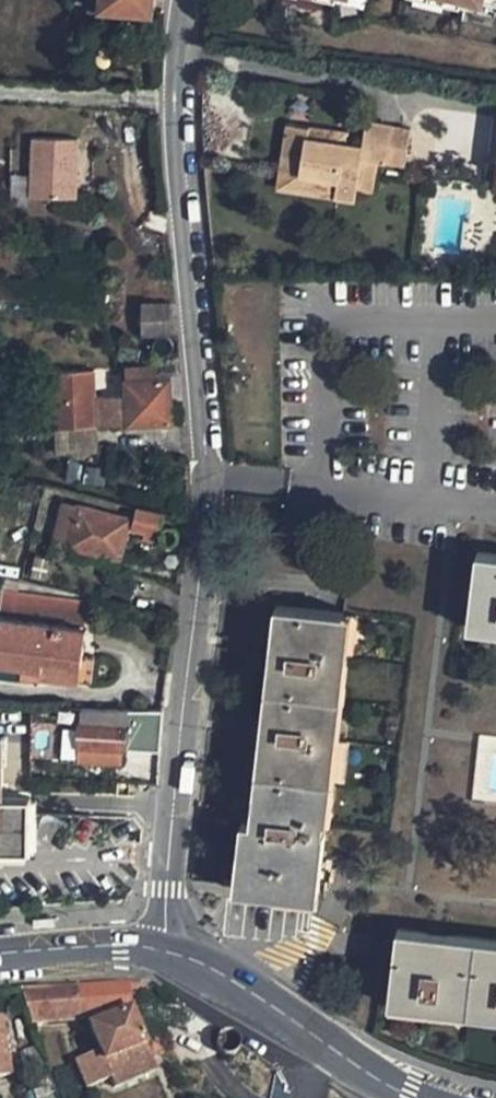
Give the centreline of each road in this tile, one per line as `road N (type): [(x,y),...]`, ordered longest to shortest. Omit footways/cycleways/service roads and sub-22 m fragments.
road 1 (residential): [(198,611),(180,85),(186,0)]
road 2 (residential): [(198,611),(157,949)]
road 3 (residential): [(427,1097),(205,962),(157,949)]
road 4 (residential): [(0,955),(157,949)]

